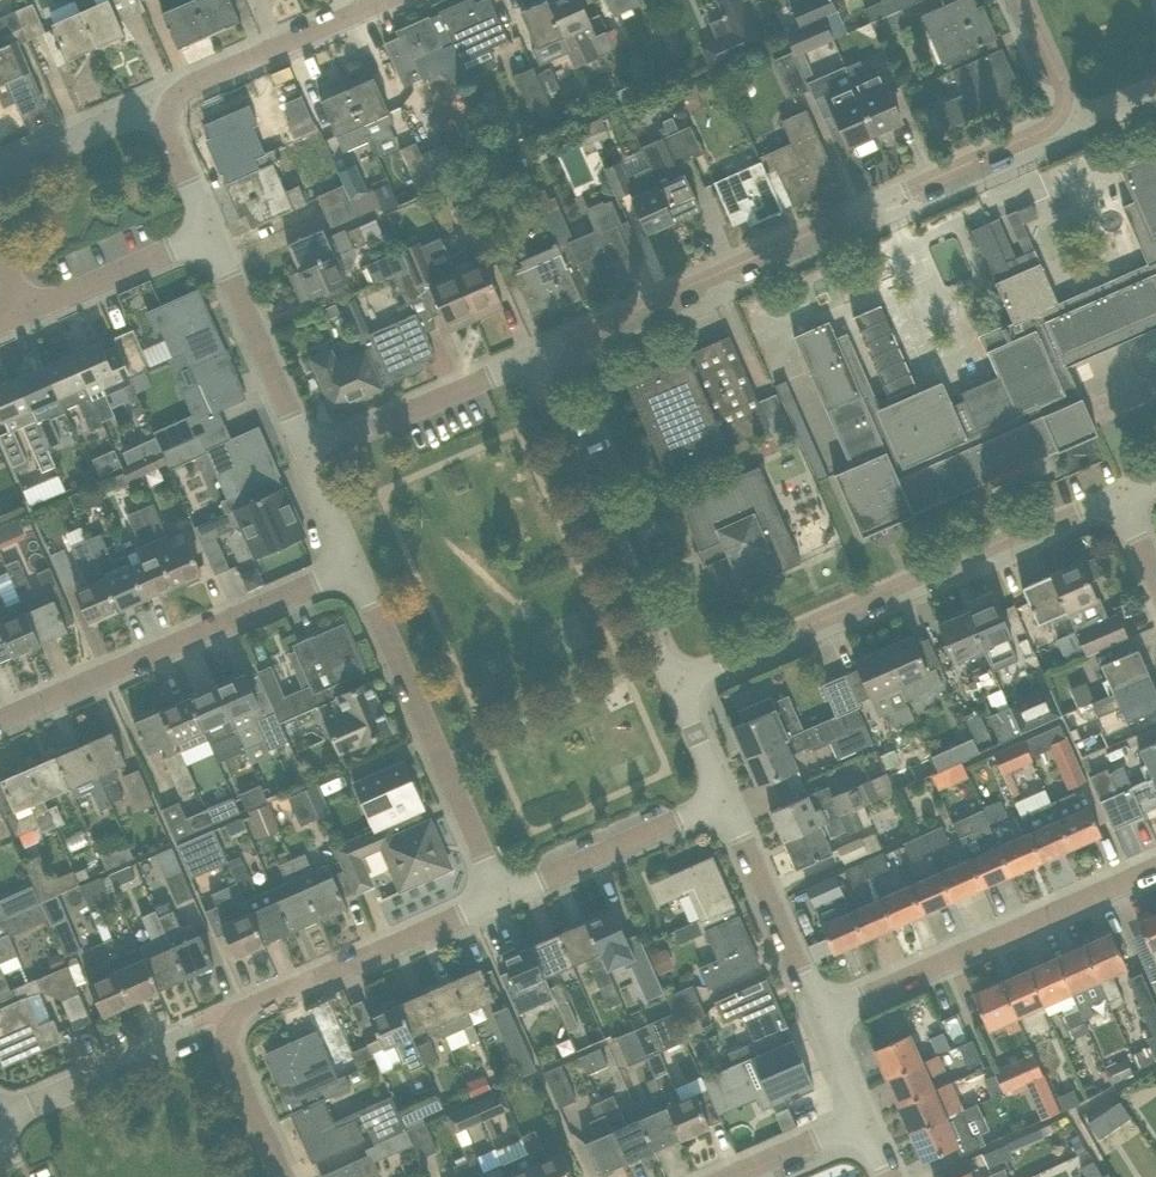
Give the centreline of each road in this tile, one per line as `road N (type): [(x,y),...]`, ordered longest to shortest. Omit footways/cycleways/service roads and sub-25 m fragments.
road 1 (residential): [(526,359),(1043,130),(1059,113)]
road 2 (residential): [(1119,497),(1007,535),(672,685)]
road 3 (residential): [(284,1176),(225,1040),(230,1021),(247,1006),(500,897)]
road 4 (residential): [(0,720),(354,564)]
road 5 (residential): [(818,1017),(1155,864)]
road 6 (residential): [(500,897),(354,564)]
road 7 (residential): [(672,685),(526,359)]
road 8 (residential): [(311,455),(208,230)]
road 9 (residential): [(500,897),(725,800)]
road 10 (residential): [(166,108),(181,88),(380,0)]
road 11 (residential): [(818,1017),(725,800)]
road 12 (residential): [(311,455),(526,359)]
road 13 (residential): [(0,1119),(197,1029)]
road 14 (residential): [(25,312),(208,230)]
road 15 (residential): [(0,168),(146,106),(166,108)]
road 16 (residential): [(724,1176),(860,1117)]
road 17 (residential): [(208,230),(166,108)]
road 18 (residential): [(725,800),(672,685)]
road 19 (residential): [(1059,113),(1062,84),(1026,0)]

